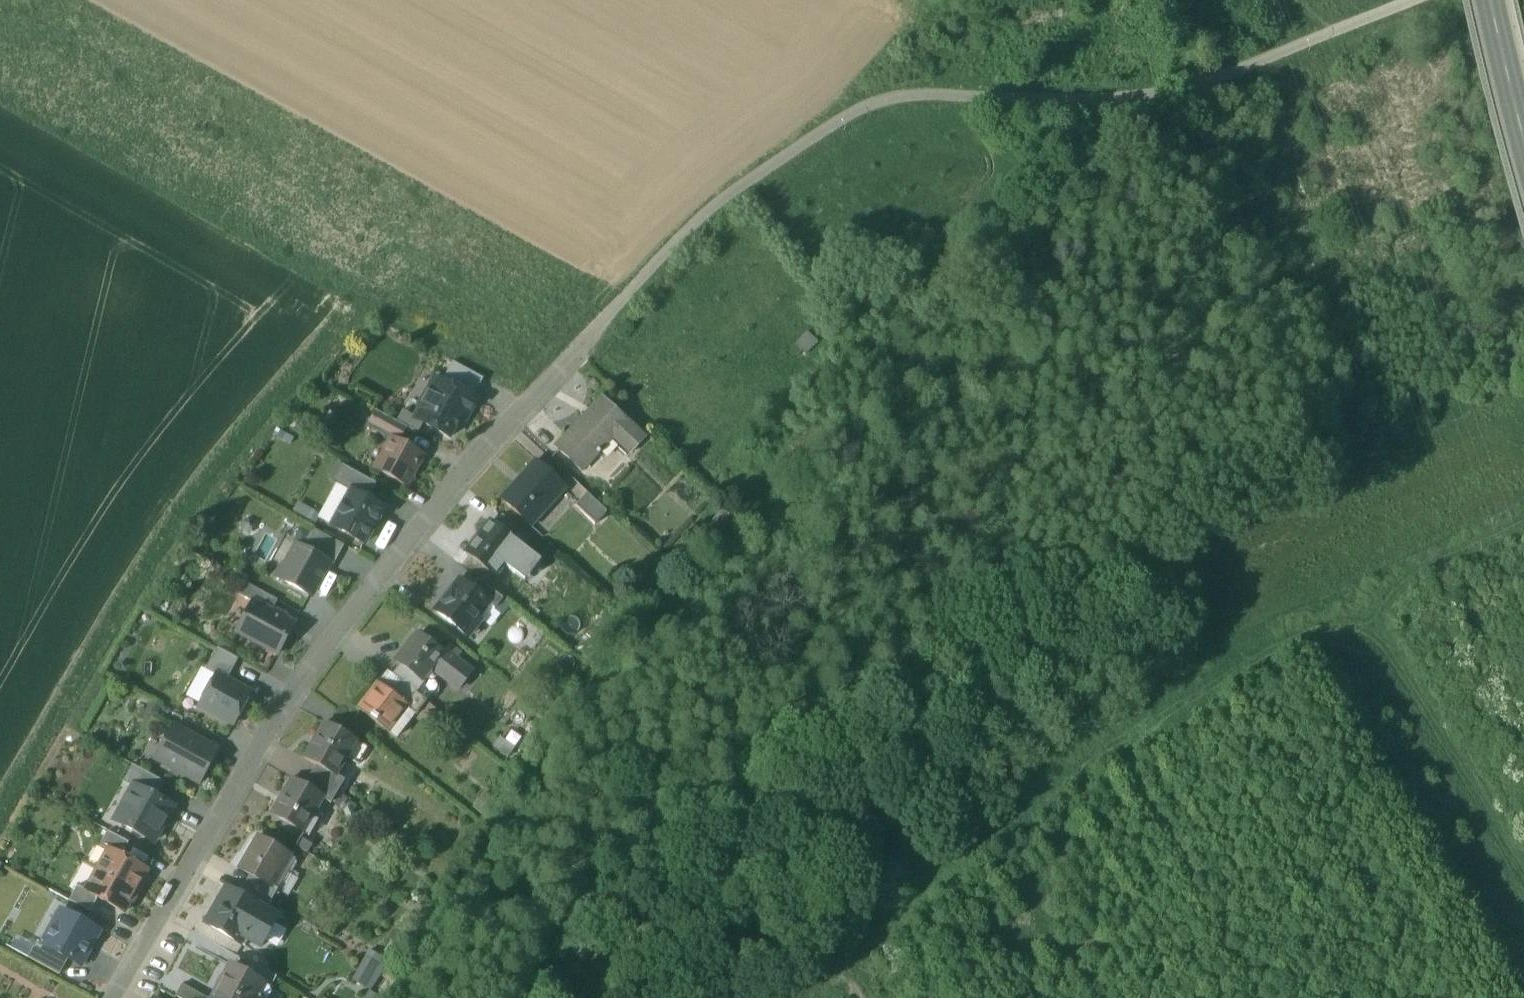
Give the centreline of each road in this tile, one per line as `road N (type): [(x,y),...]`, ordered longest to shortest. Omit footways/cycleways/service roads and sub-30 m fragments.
road 1 (track): [(580,344),(706,208),(884,99),(1120,100),(1201,84),(1412,0)]
road 2 (residential): [(580,344),(465,471),(291,686),(111,997)]
road 3 (track): [(861,931),(1048,755),(1260,641),(1523,524)]
road 4 (track): [(1523,880),(1352,602)]
road 5 (primary): [(1523,150),(1489,0)]

